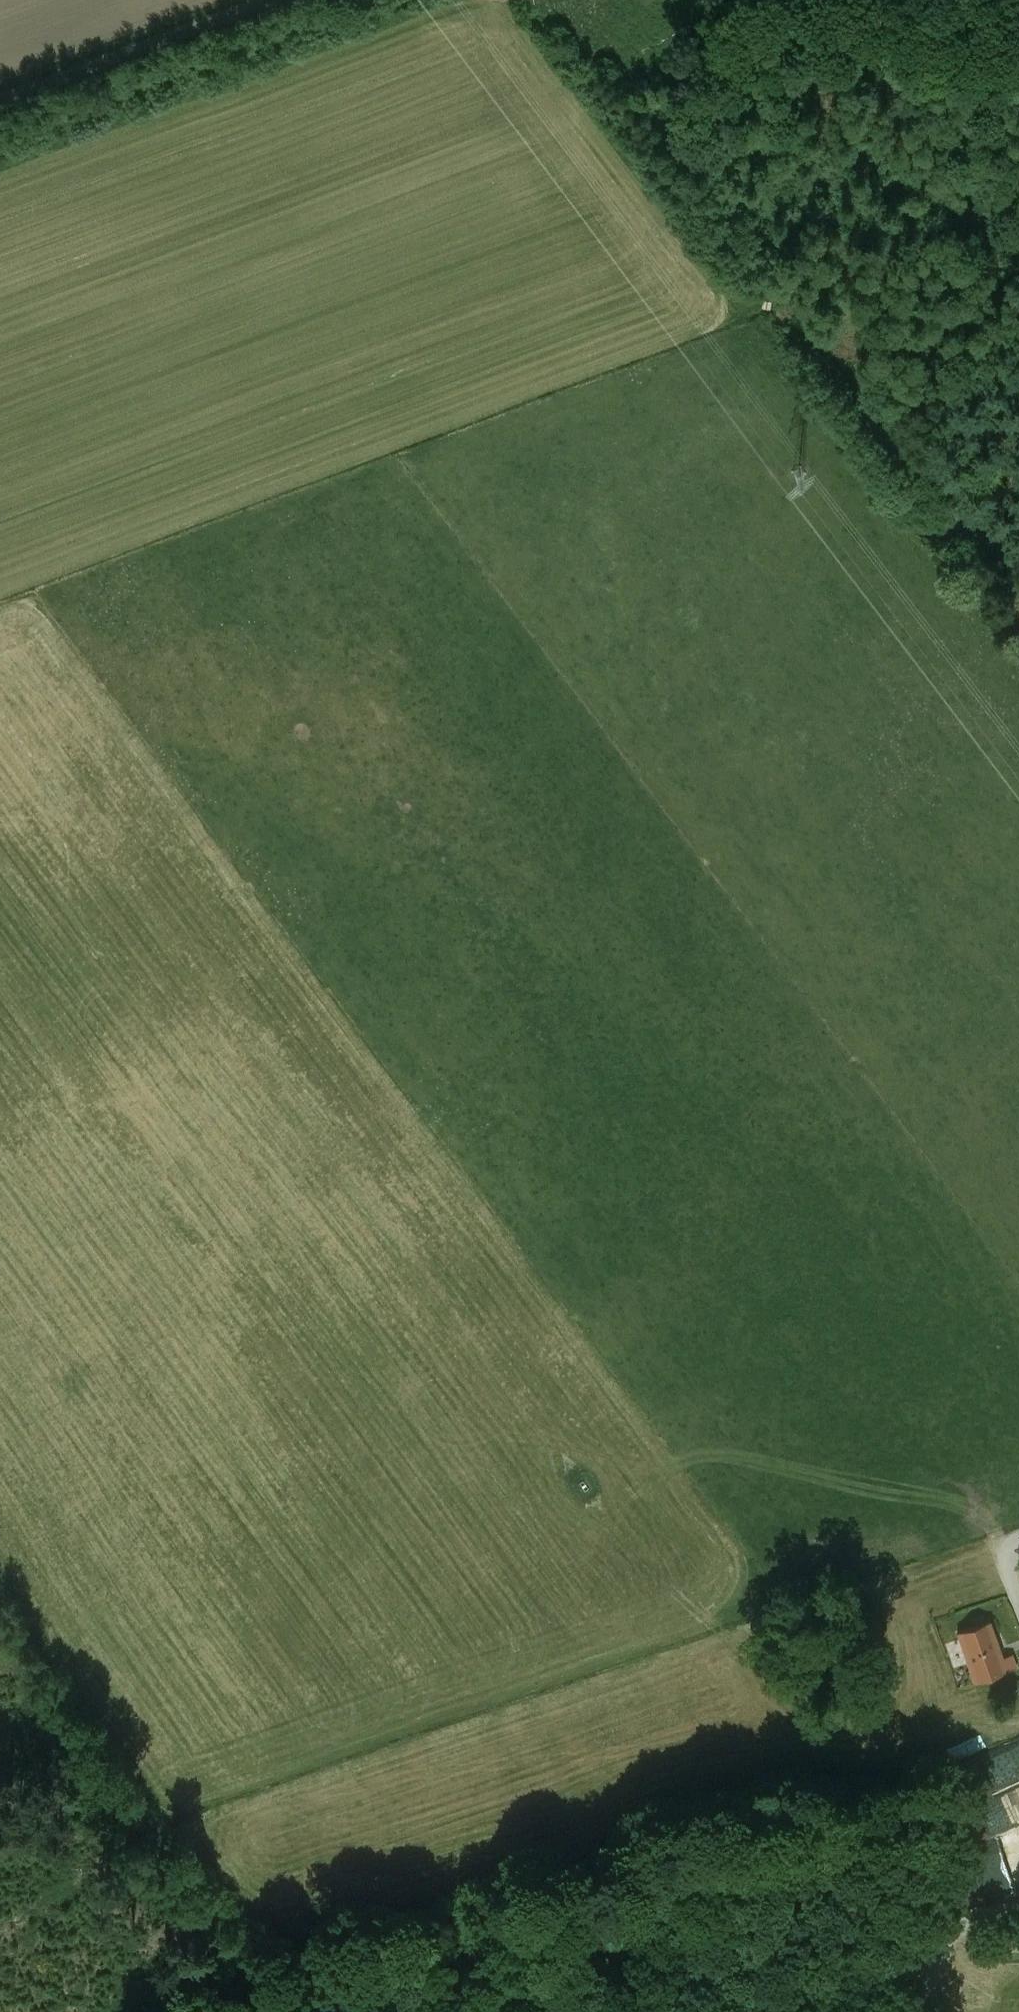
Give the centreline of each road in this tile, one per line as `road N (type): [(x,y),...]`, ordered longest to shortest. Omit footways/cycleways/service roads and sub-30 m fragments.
road 1 (unclassified): [(270,0),(0,100)]
road 2 (track): [(931,2011),(970,1821)]

